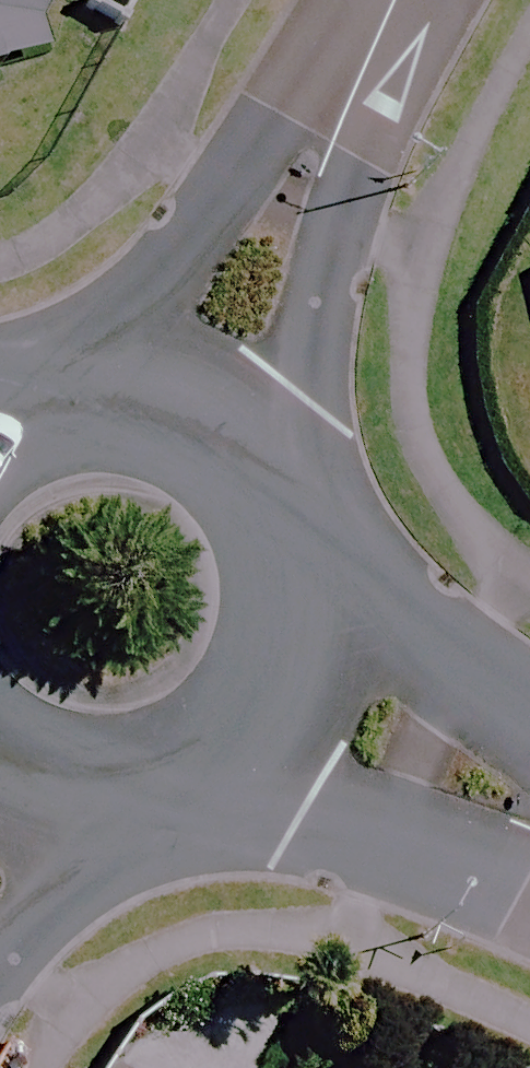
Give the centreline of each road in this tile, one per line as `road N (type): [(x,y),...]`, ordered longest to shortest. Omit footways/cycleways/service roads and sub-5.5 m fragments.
road 1 (residential): [(186,415),(392,0)]
road 2 (tertiary): [(287,667),(261,713),(222,750),(175,775),(122,786),(69,782),(18,764)]
road 3 (tertiary): [(186,415),(259,473),(292,532),(302,600),(287,667)]
road 4 (tertiary): [(529,802),(287,667)]
road 5 (tertiary): [(0,435),(67,406),(186,415)]

